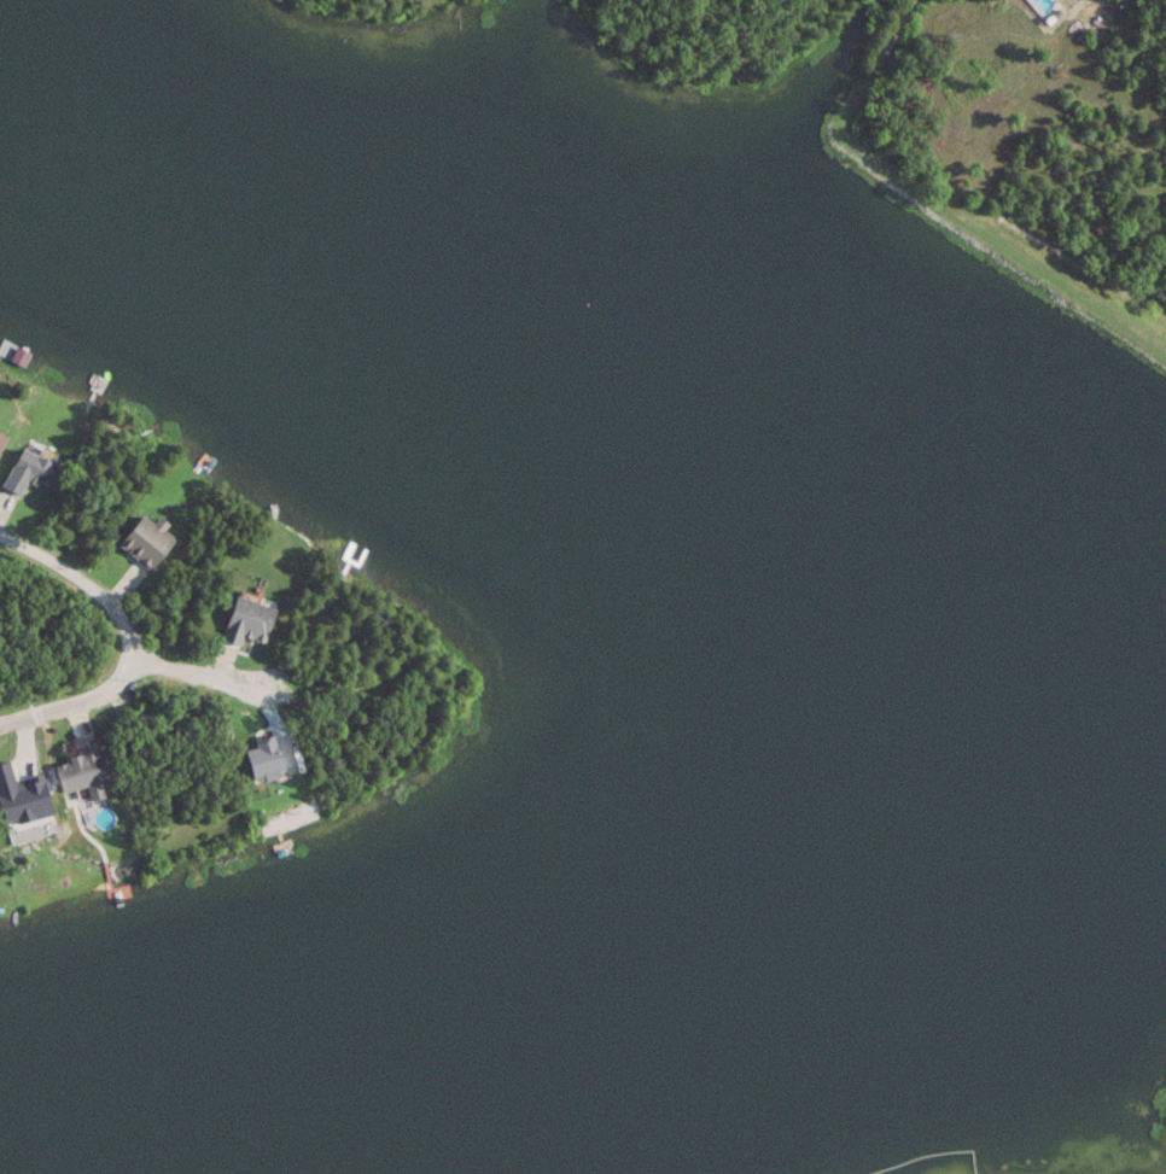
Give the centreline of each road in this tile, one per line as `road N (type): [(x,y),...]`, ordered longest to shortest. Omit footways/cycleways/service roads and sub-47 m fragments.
road 1 (residential): [(937,0),(937,142),(1165,286)]
road 2 (residential): [(117,678),(130,653),(89,584),(0,536)]
road 3 (residential): [(127,660),(263,687)]
road 4 (residential): [(0,724),(72,705),(117,678)]

